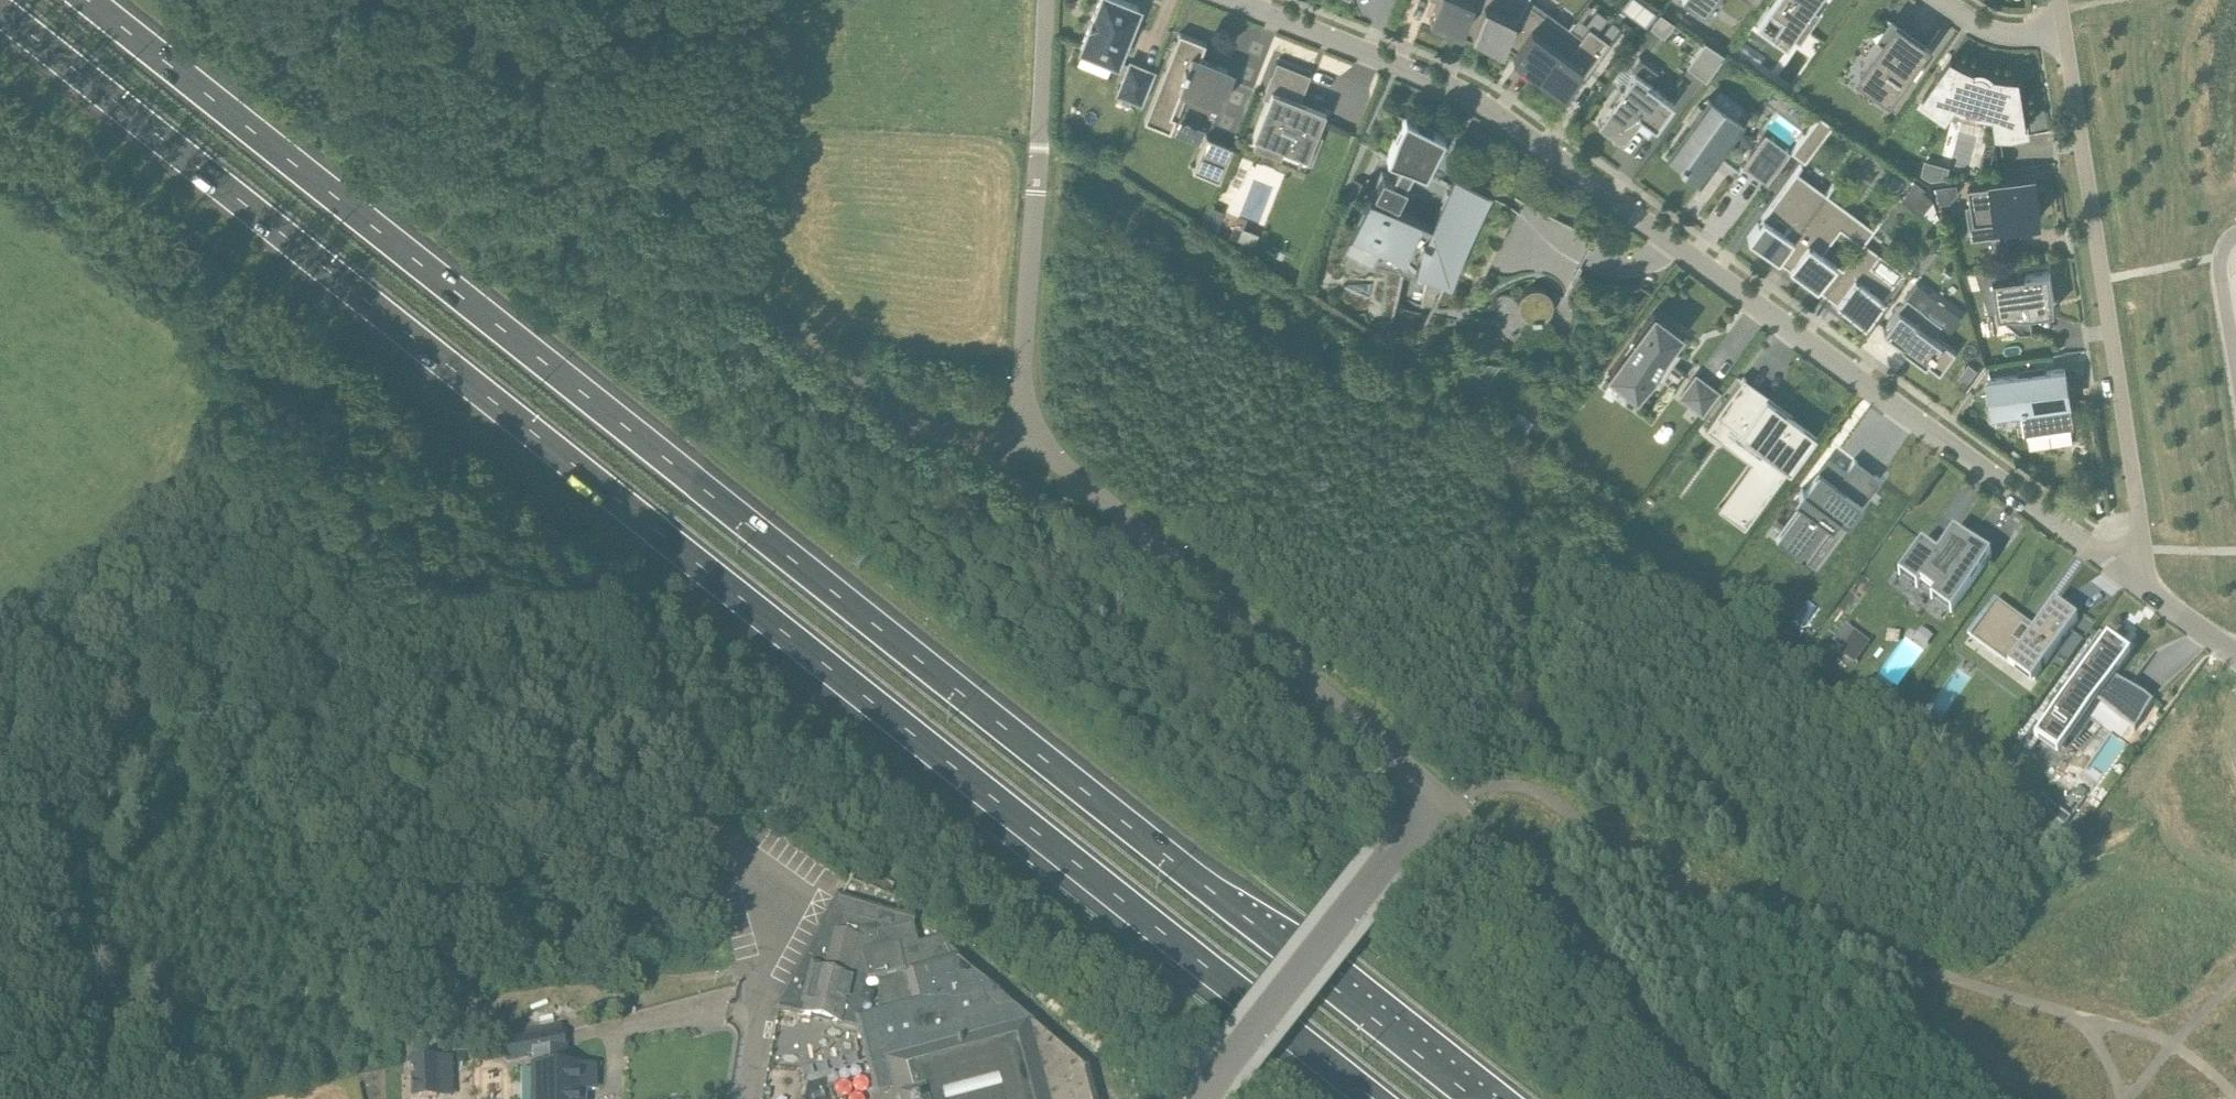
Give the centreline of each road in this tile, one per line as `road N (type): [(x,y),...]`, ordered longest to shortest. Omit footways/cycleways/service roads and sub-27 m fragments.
road 1 (trunk): [(1474,1098),(86,0)]
road 2 (trunk): [(0,10),(1376,1098)]
road 3 (residential): [(2126,574),(1477,106),(1385,59),(1229,0)]
road 4 (track): [(769,960),(676,980),(512,938),(362,991),(221,1021),(139,1017),(105,910),(119,676),(103,629)]
road 5 (unclassified): [(1445,806),(1036,442),(1022,391),(1036,193)]
road 6 (track): [(758,876),(629,716),(395,506),(344,431),(259,334)]
road 7 (residential): [(2126,574),(2141,532),(2064,33)]
road 8 (unclassified): [(1445,806),(1543,904),(1660,1056),(1706,1098)]
road 9 (unclassified): [(1209,1098),(1445,806)]
road 10 (track): [(103,629),(195,536),(287,361)]
road 11 (residential): [(1036,193),(1046,0)]
road 12 (residential): [(2064,33),(2019,39),(1965,23),(1935,0)]
road 13 (residential): [(2235,367),(2222,266),(2235,237)]
road 14 (residential): [(2235,650),(2126,574)]

